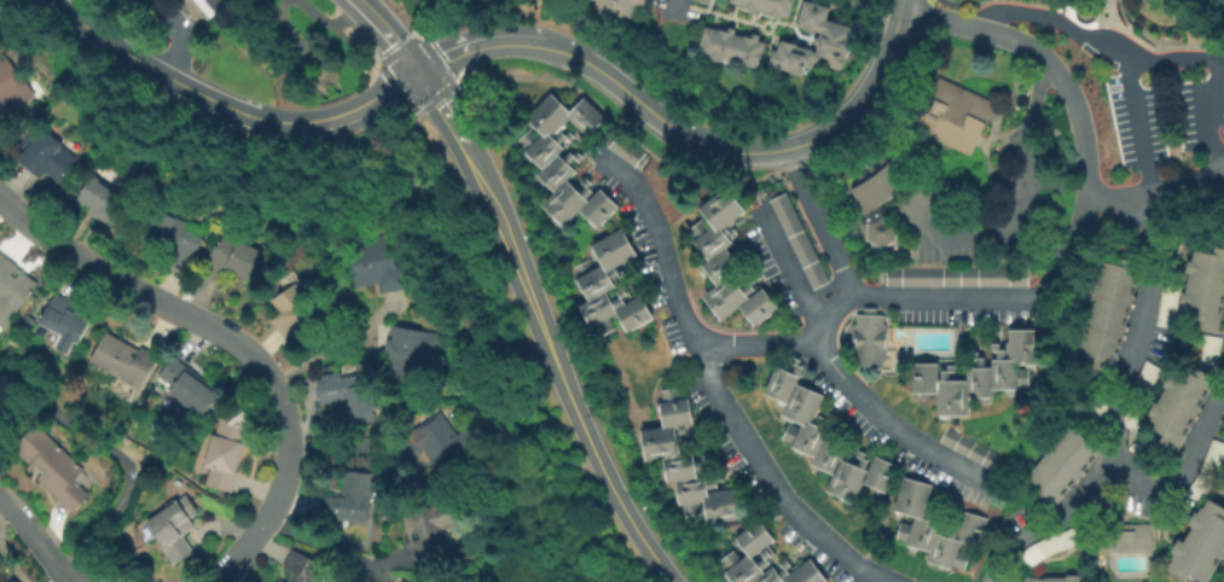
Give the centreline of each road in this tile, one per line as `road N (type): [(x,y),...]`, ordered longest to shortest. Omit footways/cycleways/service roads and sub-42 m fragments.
road 1 (residential): [(899,5),(1003,33),(1062,76),(1089,165),(1089,197),(1068,251),(1034,297),(860,296),(833,307),(805,336),(694,344)]
road 2 (residential): [(222,581),(274,508),(286,470),(286,421),(268,372),(230,338),(59,246),(0,197)]
road 3 (secondary): [(458,139),(591,454),(670,581)]
road 4 (tertiary): [(787,147),(723,150),(684,136),(574,57)]
road 5 (tertiary): [(254,118),(146,66),(48,0)]
road 6 (tertiary): [(899,5),(889,42),(857,100),(830,128),(787,147)]
road 7 (tertiary): [(416,71),(340,117),(303,126),(254,118)]
road 8 (tertiary): [(574,57),(528,39),(489,39),(447,51),(416,71)]
road 9 (residential): [(1223,171),(1162,197),(1089,197)]

